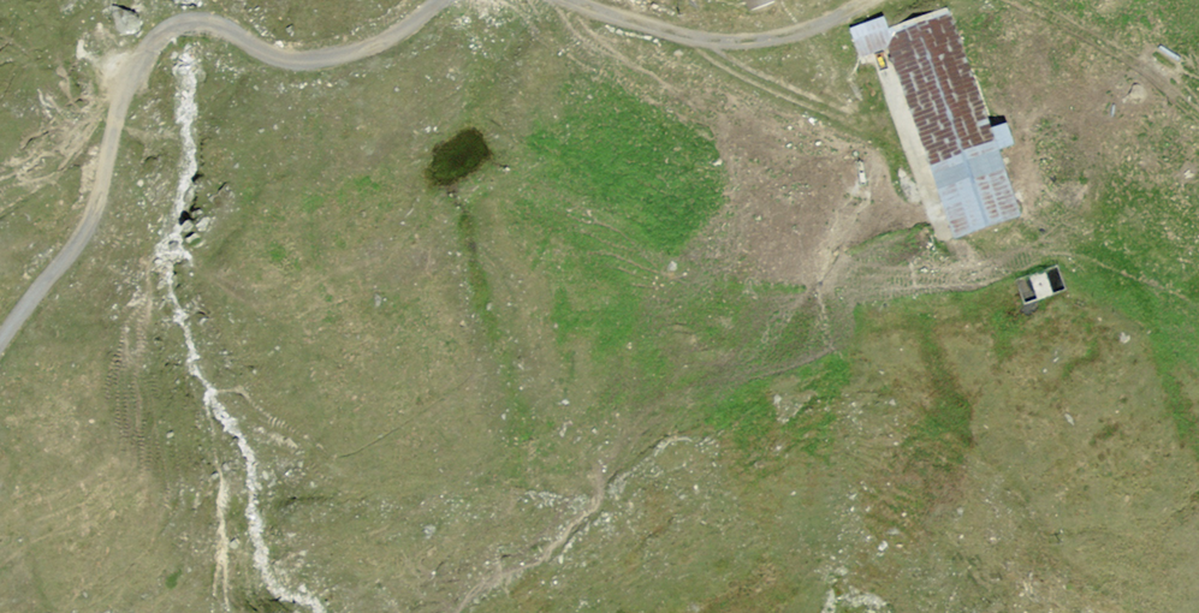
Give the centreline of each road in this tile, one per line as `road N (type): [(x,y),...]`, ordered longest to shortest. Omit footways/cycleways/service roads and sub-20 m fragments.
road 1 (track): [(121,100),(148,49),(183,24),(222,27),(299,62),(375,46),(440,0)]
road 2 (track): [(566,0),(704,40),(738,41),(808,32),(869,0)]
road 3 (track): [(0,343),(87,232),(121,100)]
road 4 (track): [(1198,119),(1124,58),(1013,0)]
road 5 (track): [(704,40),(735,68),(891,131)]

